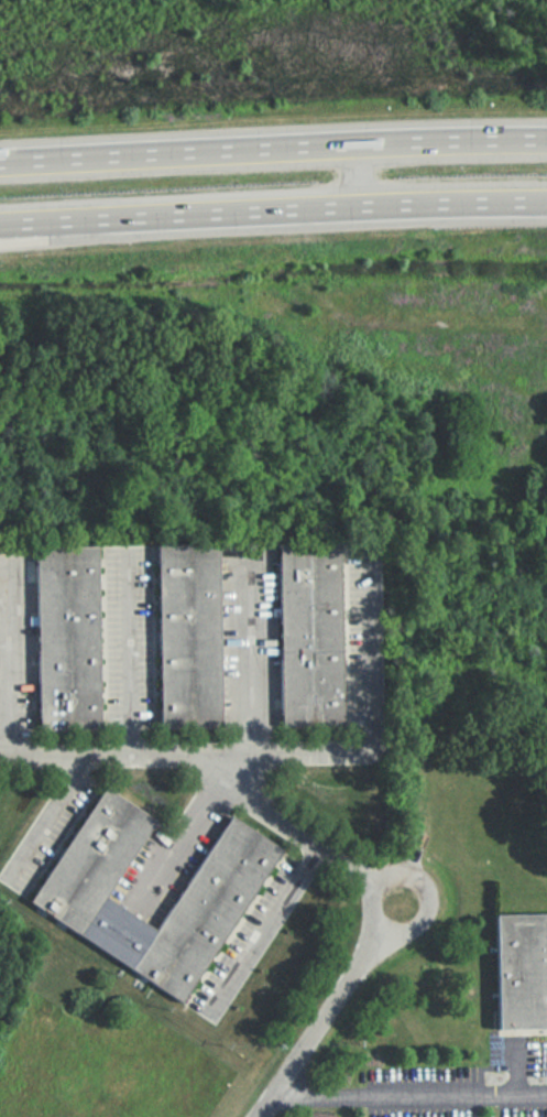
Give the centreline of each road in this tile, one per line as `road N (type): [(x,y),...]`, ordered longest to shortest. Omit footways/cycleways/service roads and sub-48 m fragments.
road 1 (motorway): [(546,140),(0,159)]
road 2 (motorway): [(0,223),(546,208)]
road 3 (residential): [(262,1116),(402,900)]

